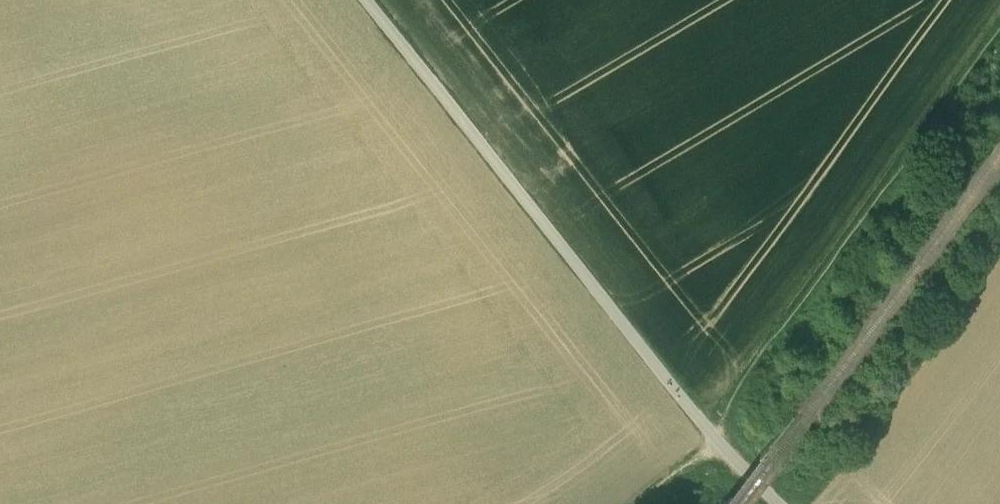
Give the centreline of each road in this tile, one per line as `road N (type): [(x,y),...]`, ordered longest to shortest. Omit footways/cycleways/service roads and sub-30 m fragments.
road 1 (track): [(370,0),(716,438),(782,503)]

